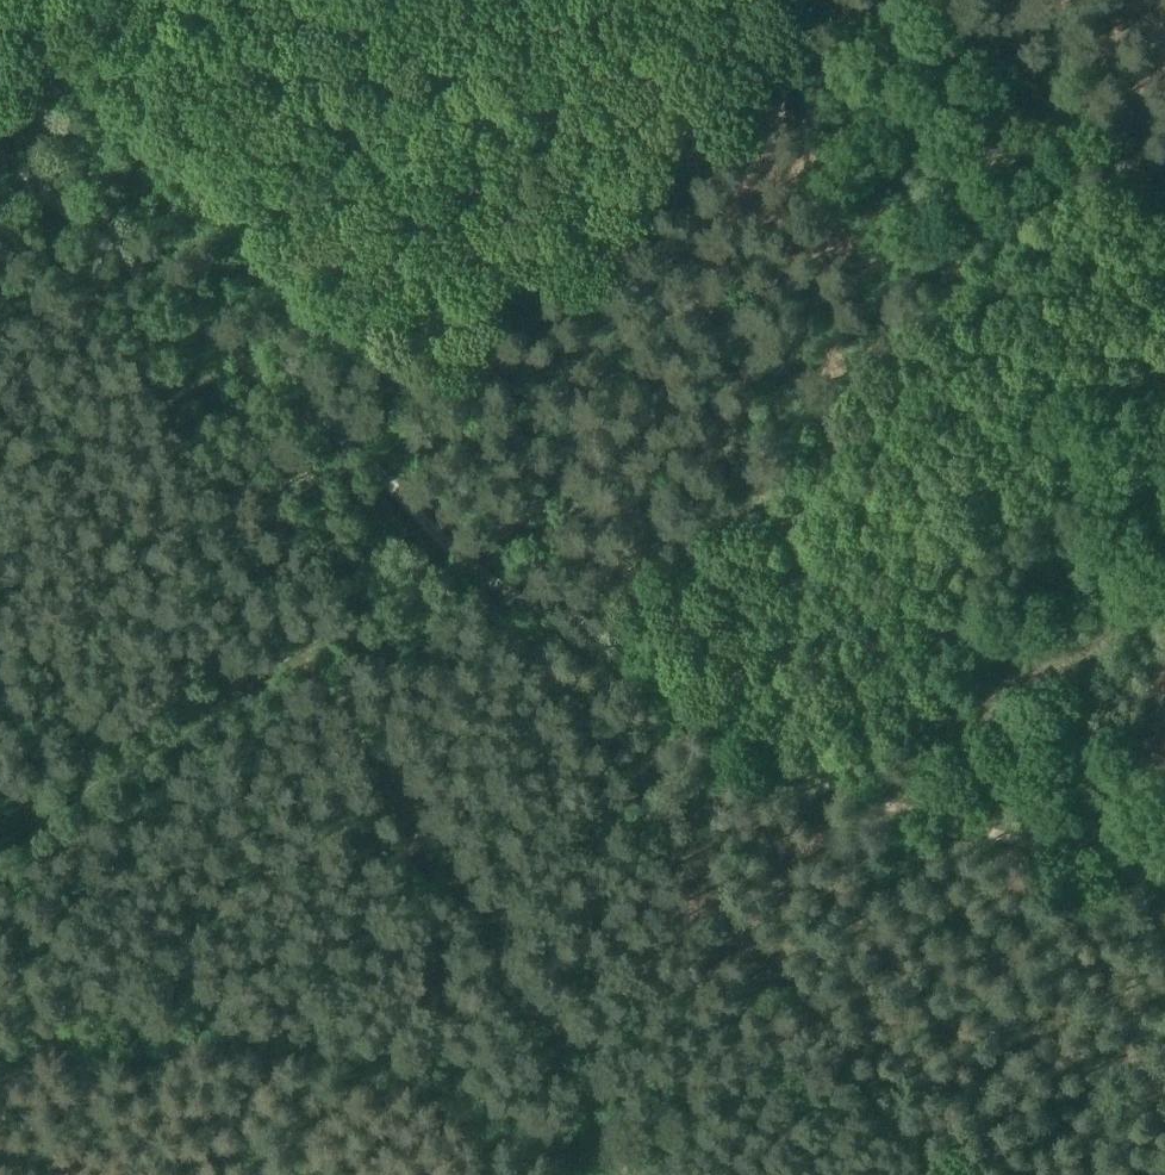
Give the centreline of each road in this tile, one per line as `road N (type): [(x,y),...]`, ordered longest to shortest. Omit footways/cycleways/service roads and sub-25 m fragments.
road 1 (track): [(1164,879),(885,798),(729,726),(562,632),(453,554),(0,152)]
road 2 (track): [(947,0),(1126,177)]
road 3 (track): [(0,139),(150,0)]

